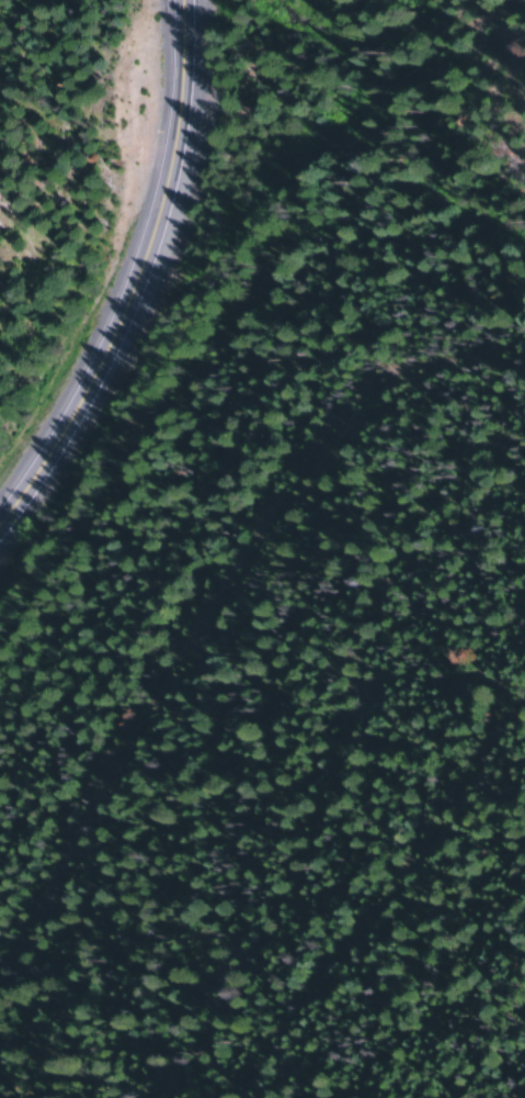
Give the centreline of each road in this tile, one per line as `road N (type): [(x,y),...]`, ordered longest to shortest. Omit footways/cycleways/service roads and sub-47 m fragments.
road 1 (track): [(0,840),(102,688),(285,485),(494,361),(514,335),(521,203),(440,0)]
road 2 (primary): [(191,0),(175,188),(124,343),(61,458),(0,538)]
road 3 (track): [(524,776),(507,781),(344,919)]

